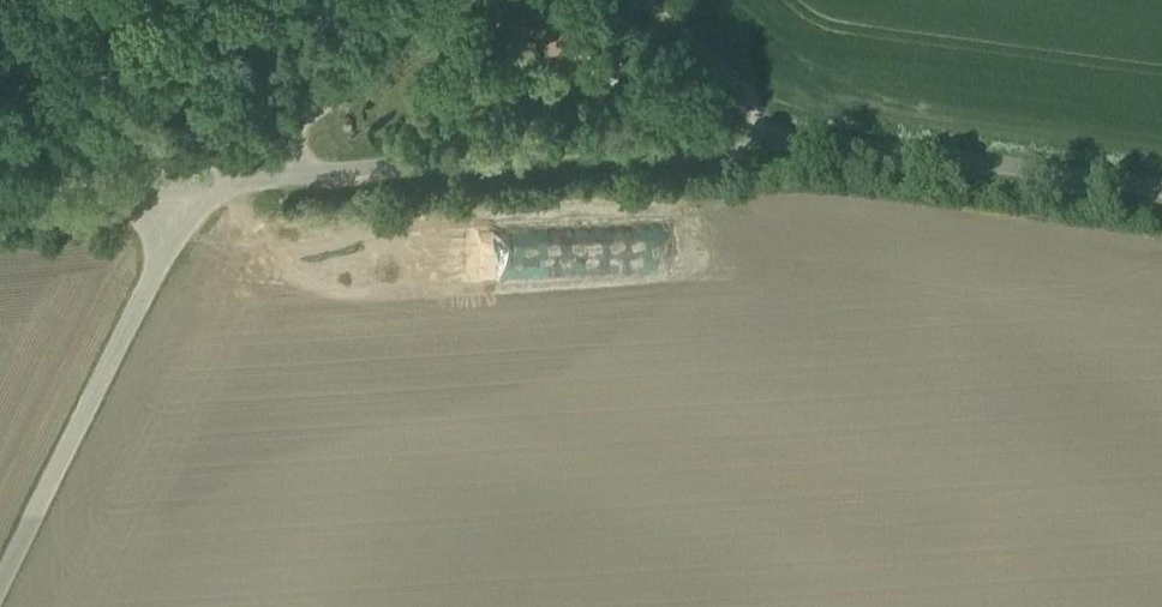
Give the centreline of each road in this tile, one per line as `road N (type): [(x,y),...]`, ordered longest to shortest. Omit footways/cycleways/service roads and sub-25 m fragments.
road 1 (unclassified): [(214,187),(557,148),(752,137),(1161,182)]
road 2 (unclassified): [(214,187),(180,221),(0,578)]
road 3 (unclassified): [(463,0),(214,187)]
road 4 (unclassified): [(0,204),(214,187)]
road 5 (track): [(752,137),(751,110),(733,81),(647,0)]

